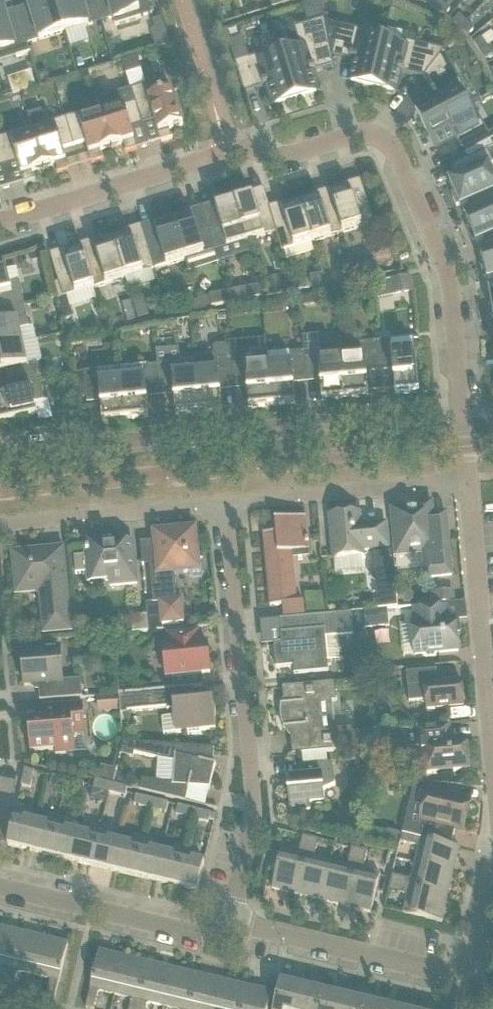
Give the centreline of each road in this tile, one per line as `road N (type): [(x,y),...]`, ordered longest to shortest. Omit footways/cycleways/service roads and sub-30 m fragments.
road 1 (residential): [(0,228),(226,153),(374,142),(388,153),(450,287),(465,448)]
road 2 (residential): [(231,919),(254,820),(223,503)]
road 3 (residential): [(492,874),(475,939),(452,969),(231,919)]
road 4 (unclassified): [(492,771),(468,484)]
road 5 (unclassified): [(223,503),(468,484)]
road 6 (residential): [(231,919),(194,934),(0,887)]
road 7 (unclassified): [(0,529),(223,503)]

